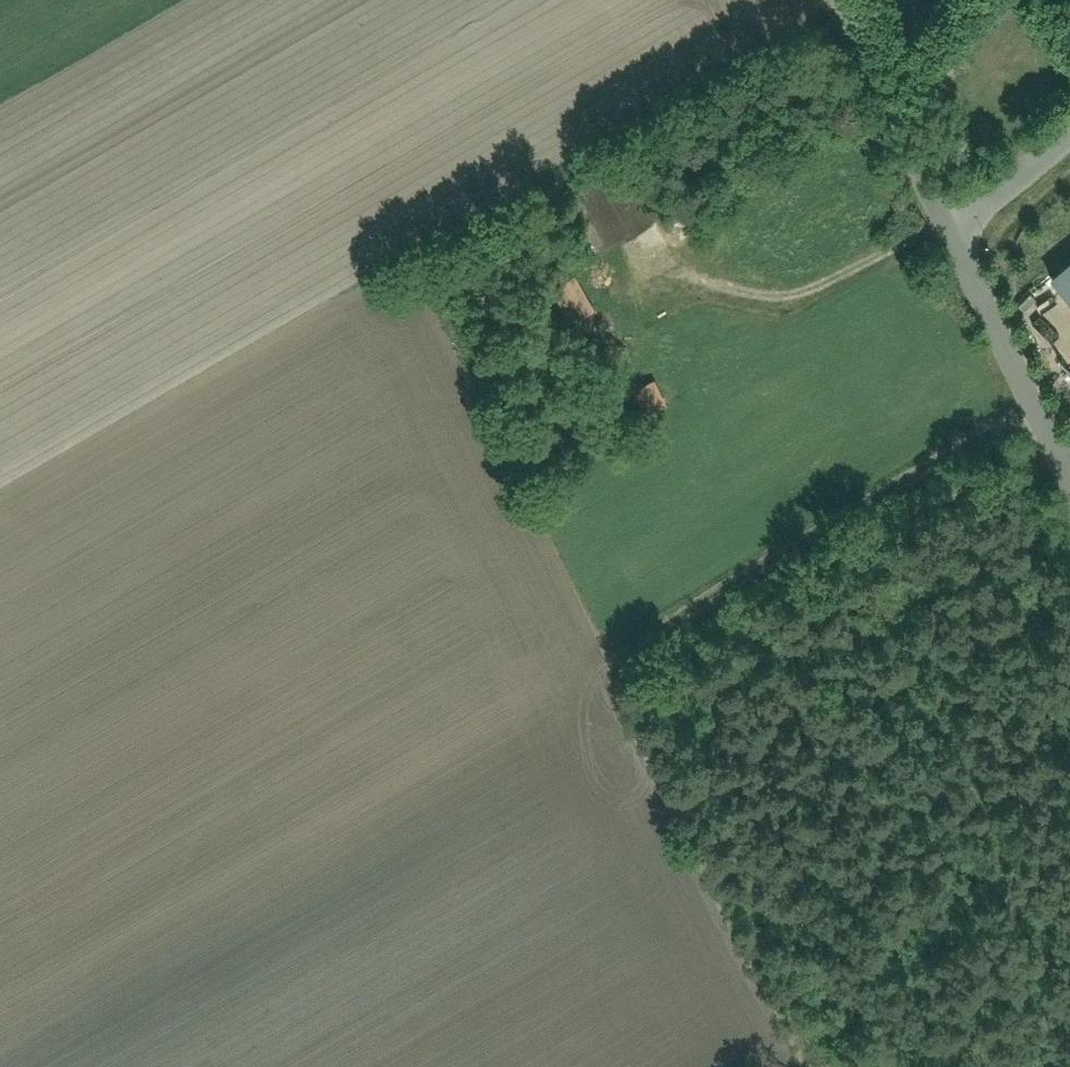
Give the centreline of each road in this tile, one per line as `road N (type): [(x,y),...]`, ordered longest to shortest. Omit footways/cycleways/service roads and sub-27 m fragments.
road 1 (residential): [(845,0),(961,234)]
road 2 (residential): [(961,234),(1069,463)]
road 3 (residential): [(961,234),(1069,141)]

